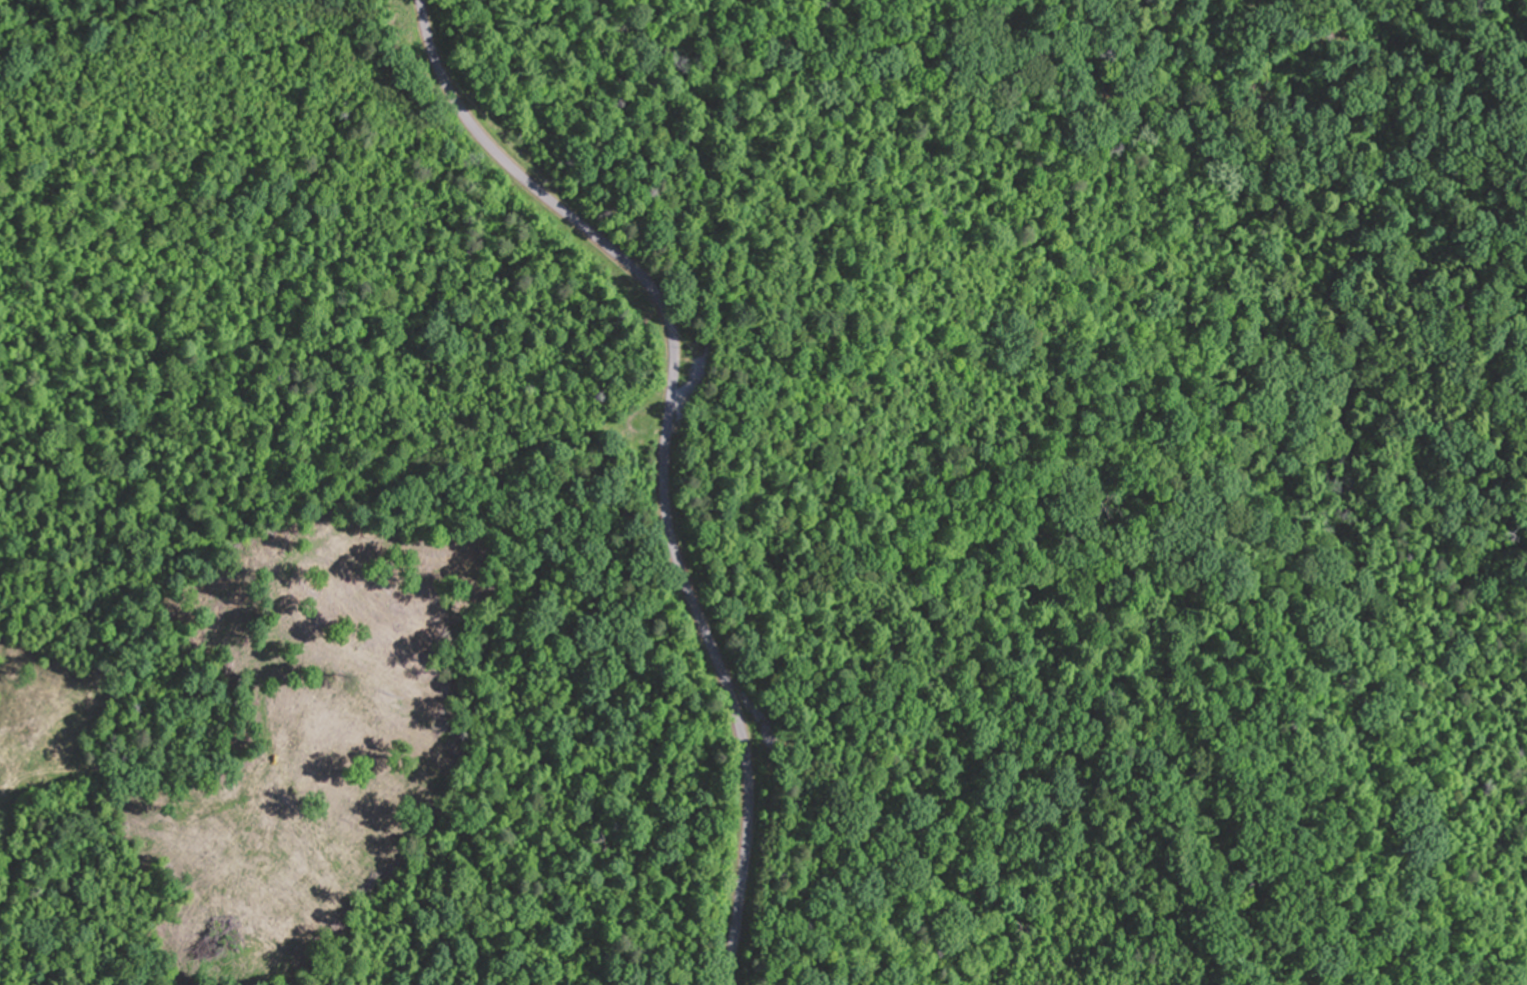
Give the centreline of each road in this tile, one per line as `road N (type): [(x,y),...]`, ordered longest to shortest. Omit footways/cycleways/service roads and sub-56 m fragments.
road 1 (residential): [(731,984),(745,762),(666,512),(674,359),(666,319),(646,277),(477,132),(436,63),(420,0)]

